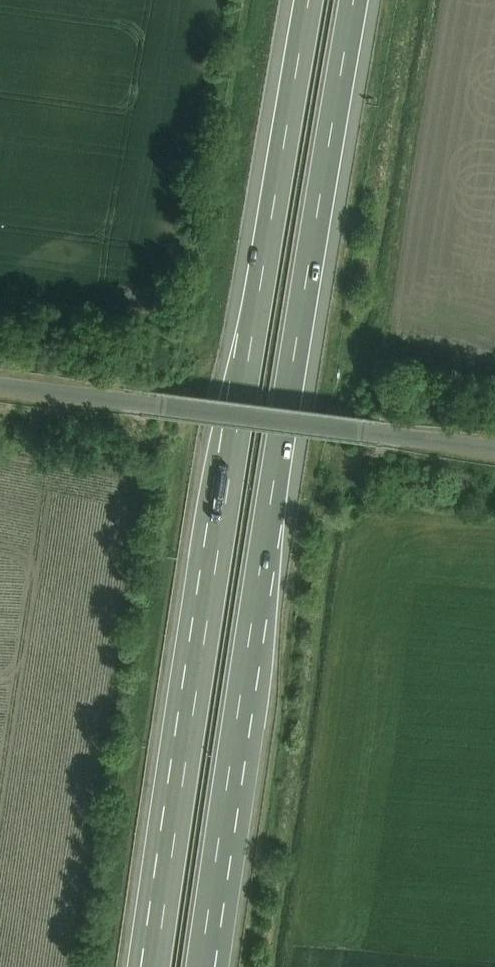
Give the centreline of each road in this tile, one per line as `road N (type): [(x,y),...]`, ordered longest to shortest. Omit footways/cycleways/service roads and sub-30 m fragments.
road 1 (motorway): [(203,966),(354,0)]
road 2 (motorway): [(309,0),(159,966)]
road 3 (track): [(494,444),(0,379)]

